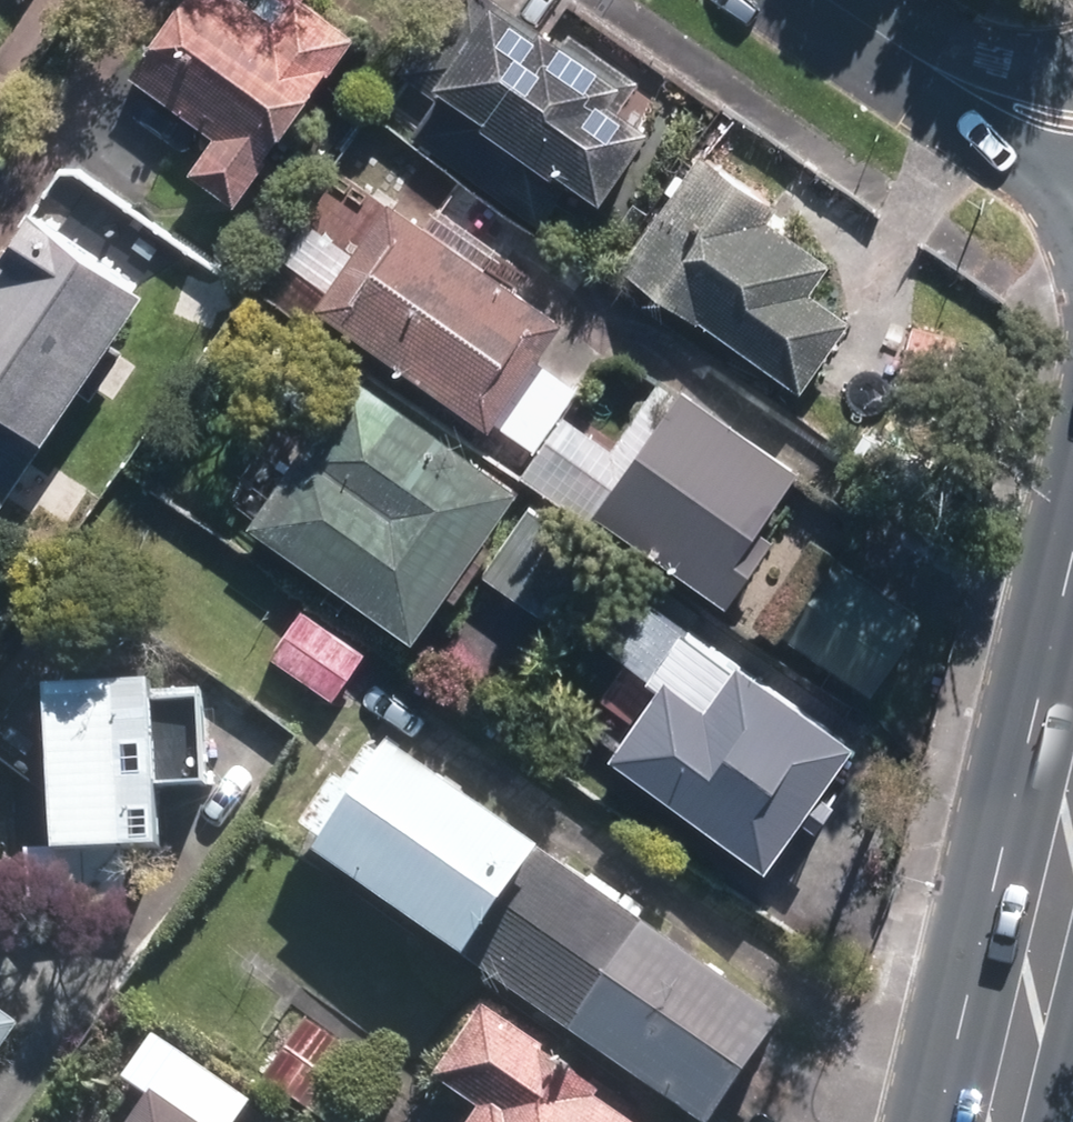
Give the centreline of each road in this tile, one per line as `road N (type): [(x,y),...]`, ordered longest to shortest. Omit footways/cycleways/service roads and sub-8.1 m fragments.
road 1 (primary): [(1004,1121),(1072,839)]
road 2 (residential): [(1072,114),(1011,90),(872,0)]

